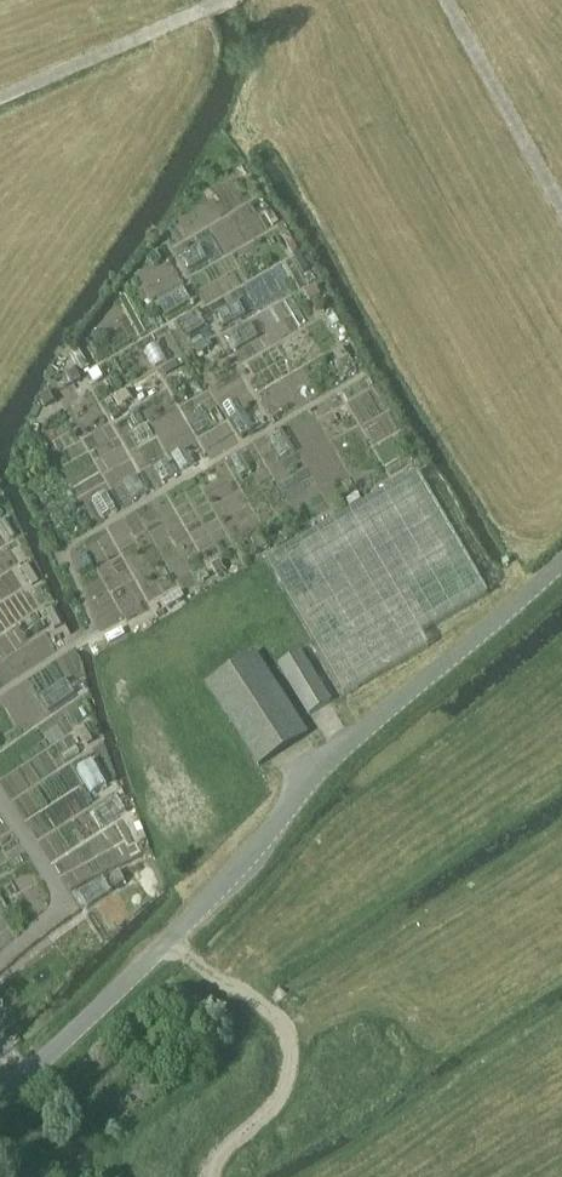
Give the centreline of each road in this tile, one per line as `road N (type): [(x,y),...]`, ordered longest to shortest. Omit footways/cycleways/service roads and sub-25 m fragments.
road 1 (unclassified): [(0,1096),(167,942),(332,758),(561,563)]
road 2 (track): [(0,98),(220,0)]
road 3 (track): [(447,0),(561,204)]

